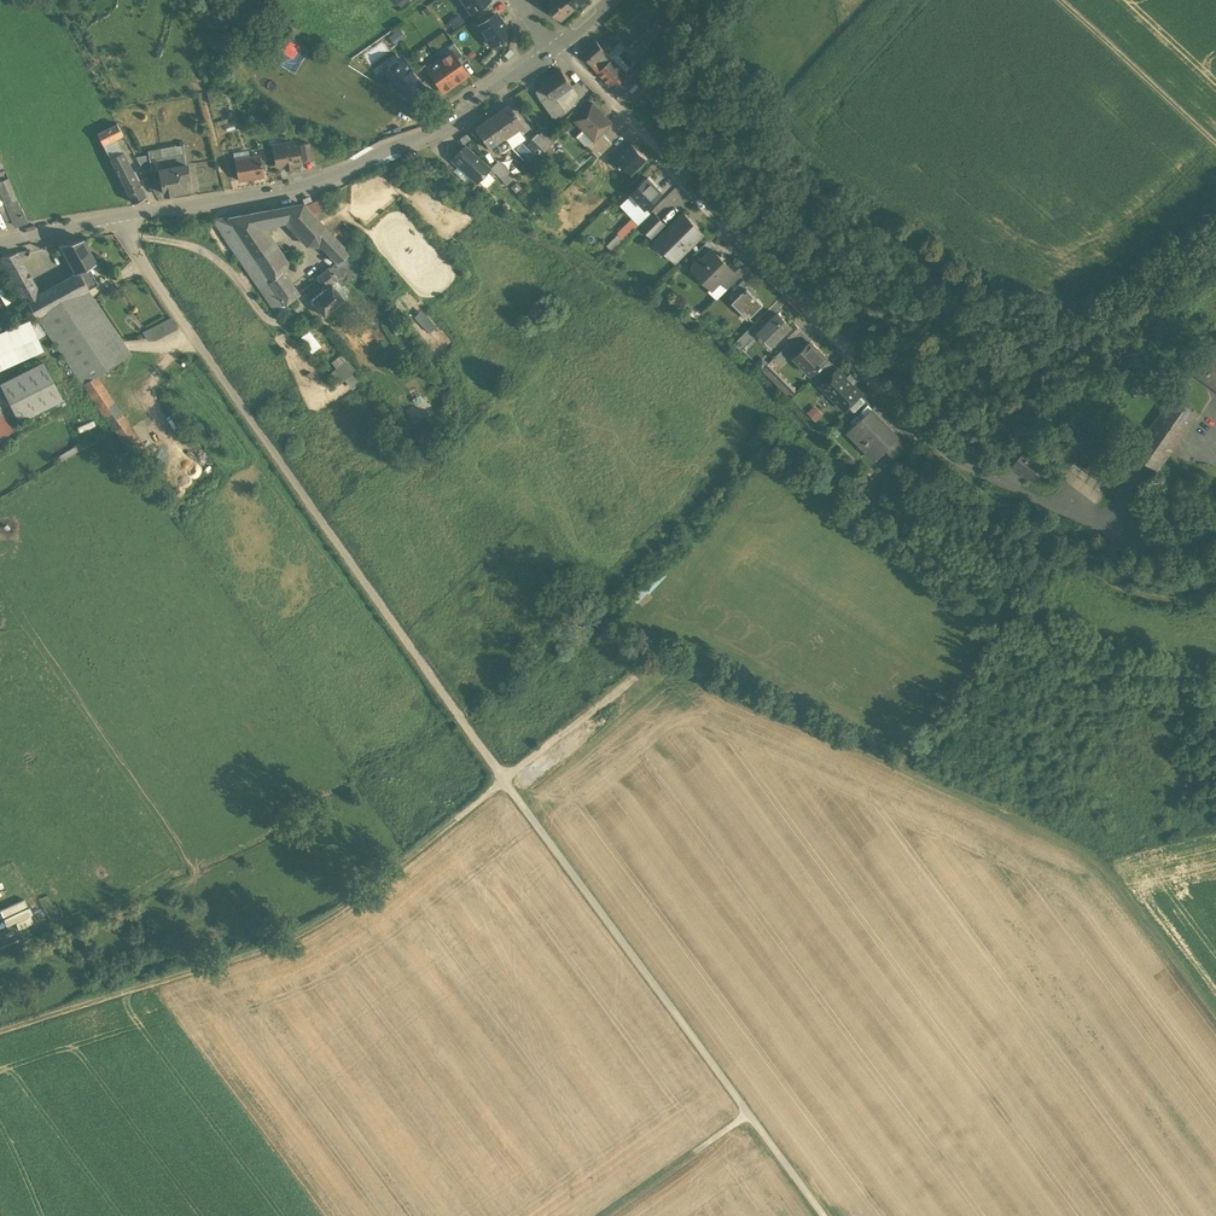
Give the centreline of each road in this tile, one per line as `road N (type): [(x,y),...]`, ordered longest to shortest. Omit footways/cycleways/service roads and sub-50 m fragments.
road 1 (track): [(825,1215),(153,281),(125,217)]
road 2 (track): [(641,668),(342,911),(277,948),(0,1031)]
road 3 (track): [(641,668),(686,670),(1101,860),(1215,1017)]
road 4 (tertiary): [(556,46),(443,127),(304,189),(0,246)]
road 5 (residential): [(556,46),(918,435),(958,467)]
road 6 (track): [(958,467),(959,476),(1056,534),(1121,589),(1215,608)]
road 7 (track): [(1111,46),(924,221)]
road 8 (track): [(1215,142),(1062,0)]
road 9 (track): [(750,1115),(609,1215)]

